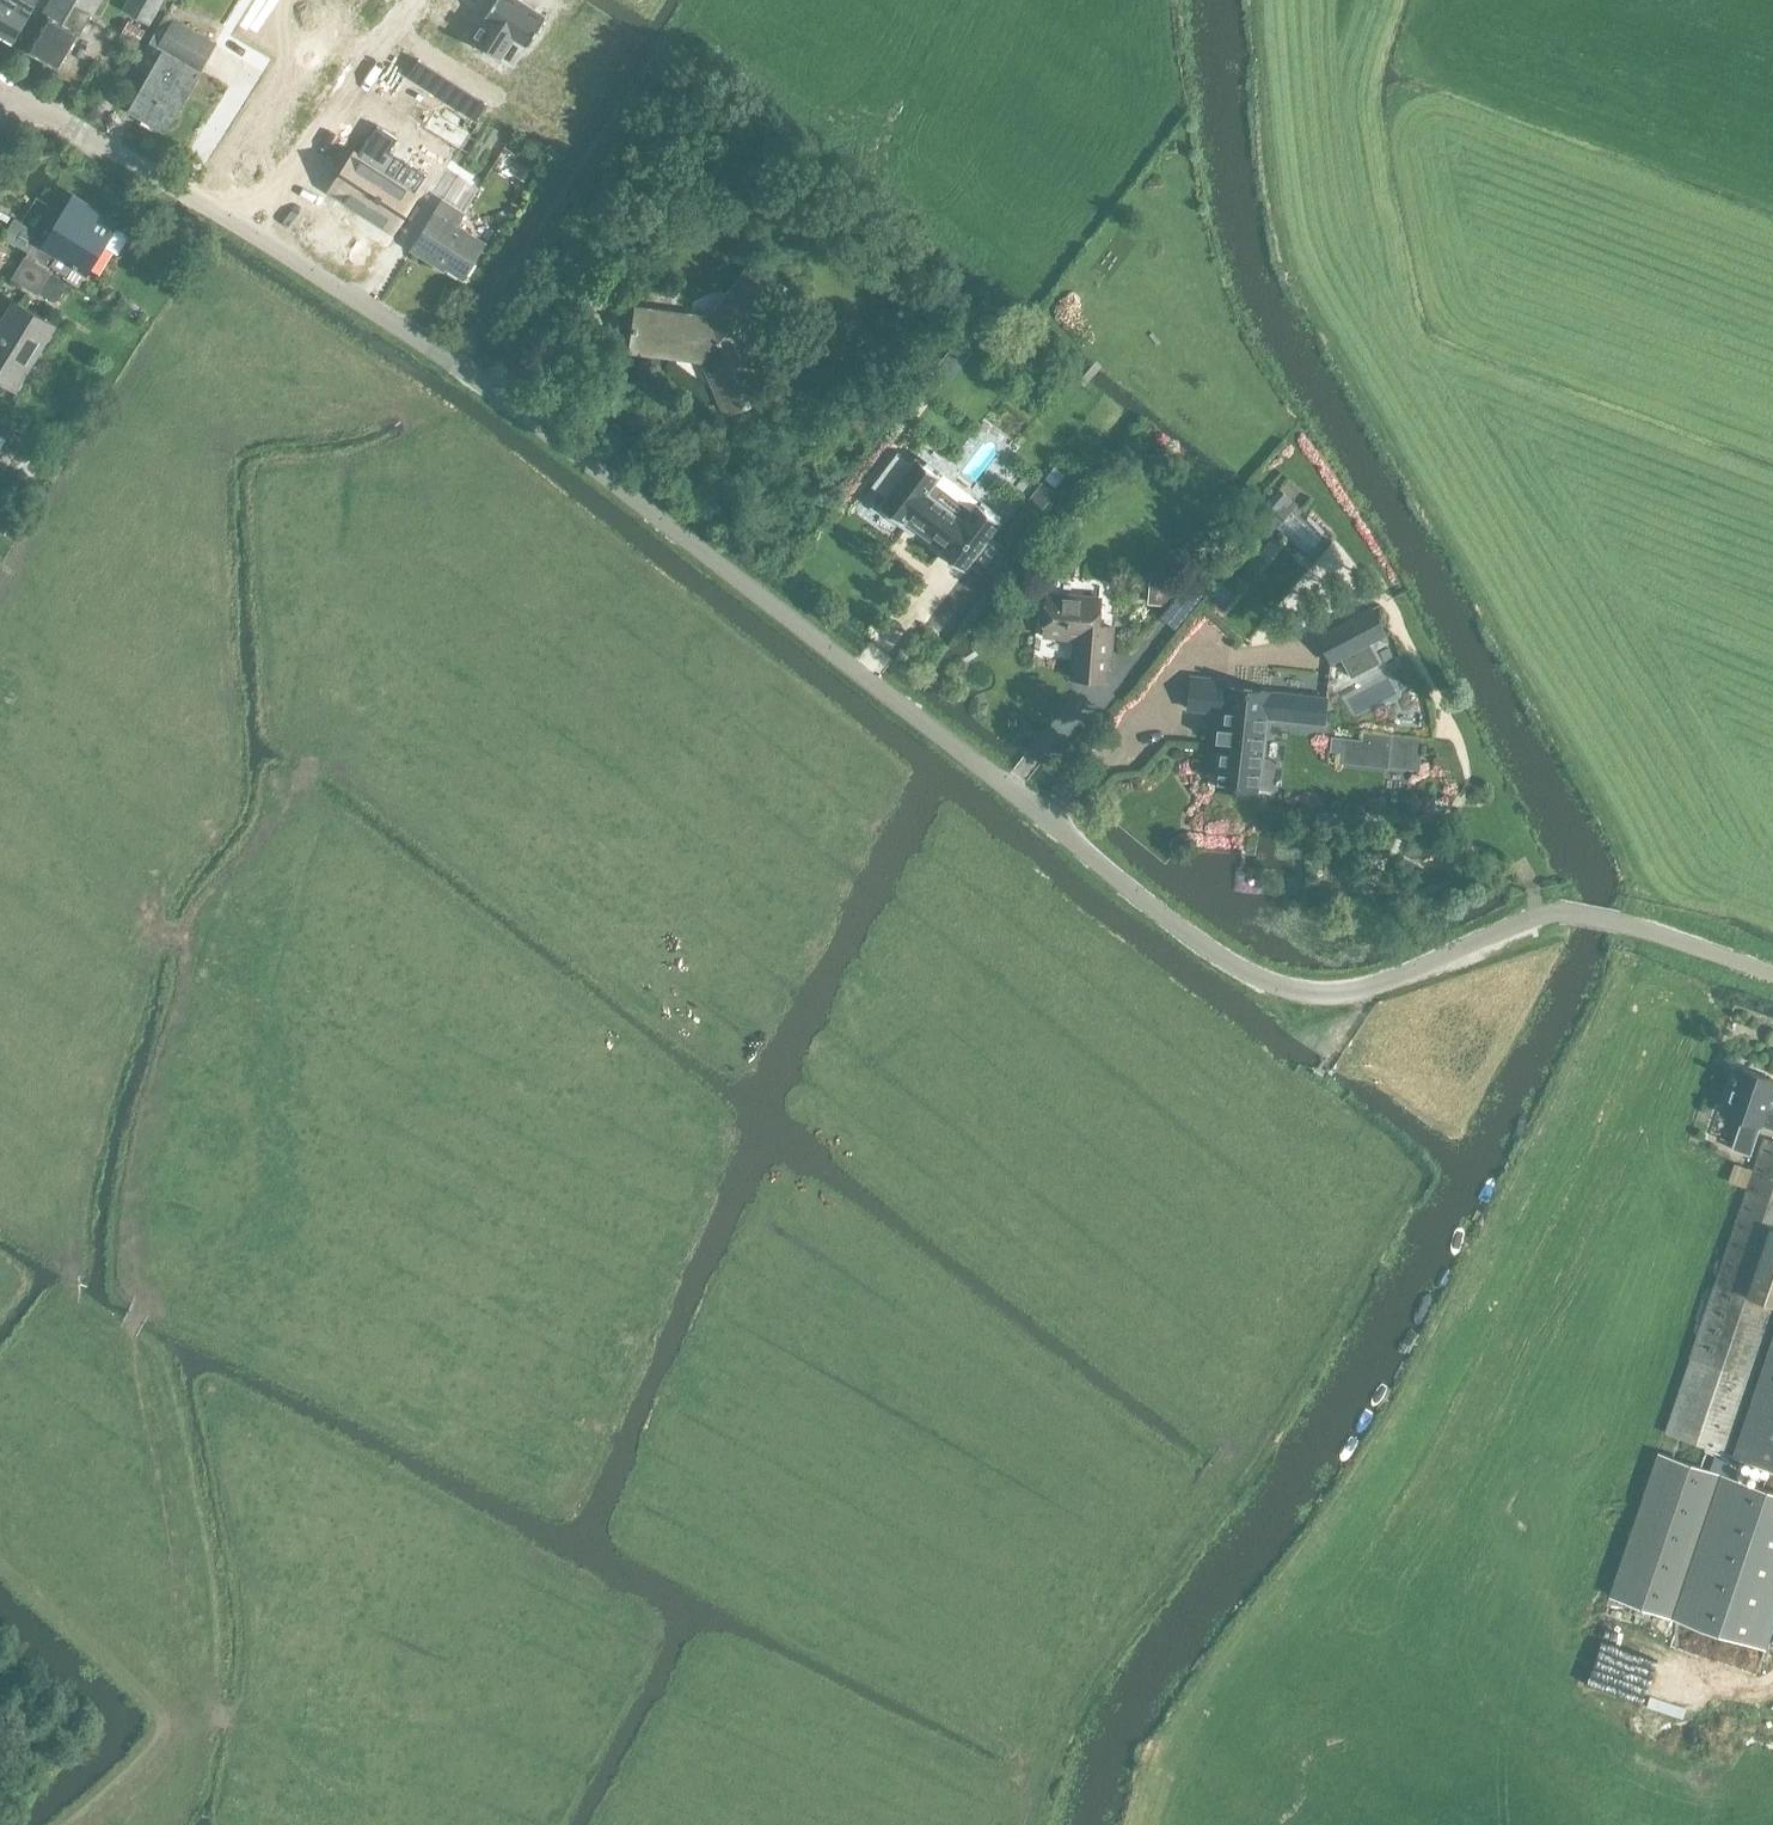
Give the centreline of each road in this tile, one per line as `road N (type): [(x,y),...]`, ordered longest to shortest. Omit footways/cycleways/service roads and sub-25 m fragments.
road 1 (residential): [(1560,910),(1337,993),(1264,981),(449,356),(18,91)]
road 2 (residential): [(1772,975),(1620,921)]

